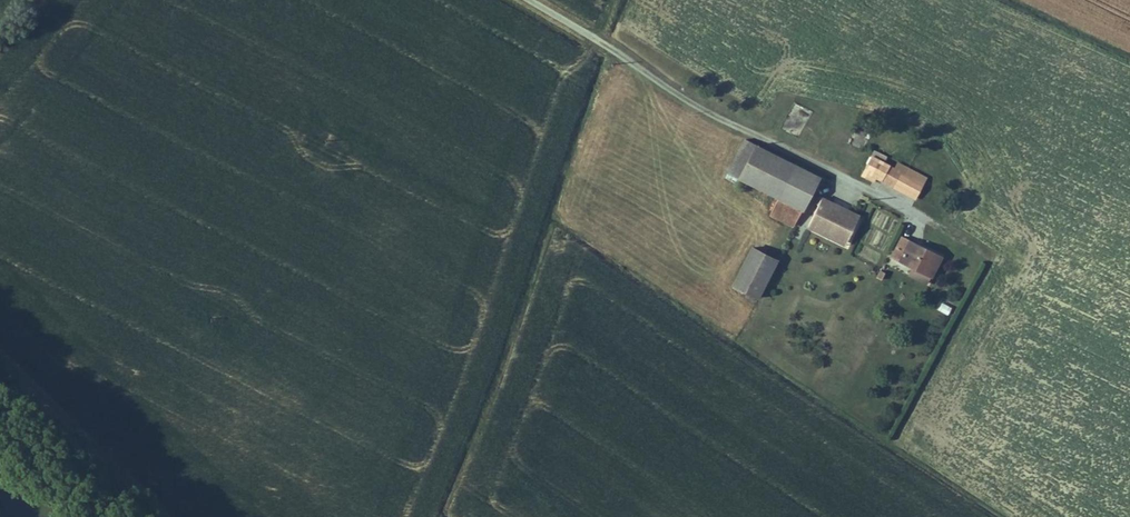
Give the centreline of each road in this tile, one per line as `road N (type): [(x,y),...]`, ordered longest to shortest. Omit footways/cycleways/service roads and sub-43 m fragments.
road 1 (unclassified): [(530,0),(687,96),(983,248)]

